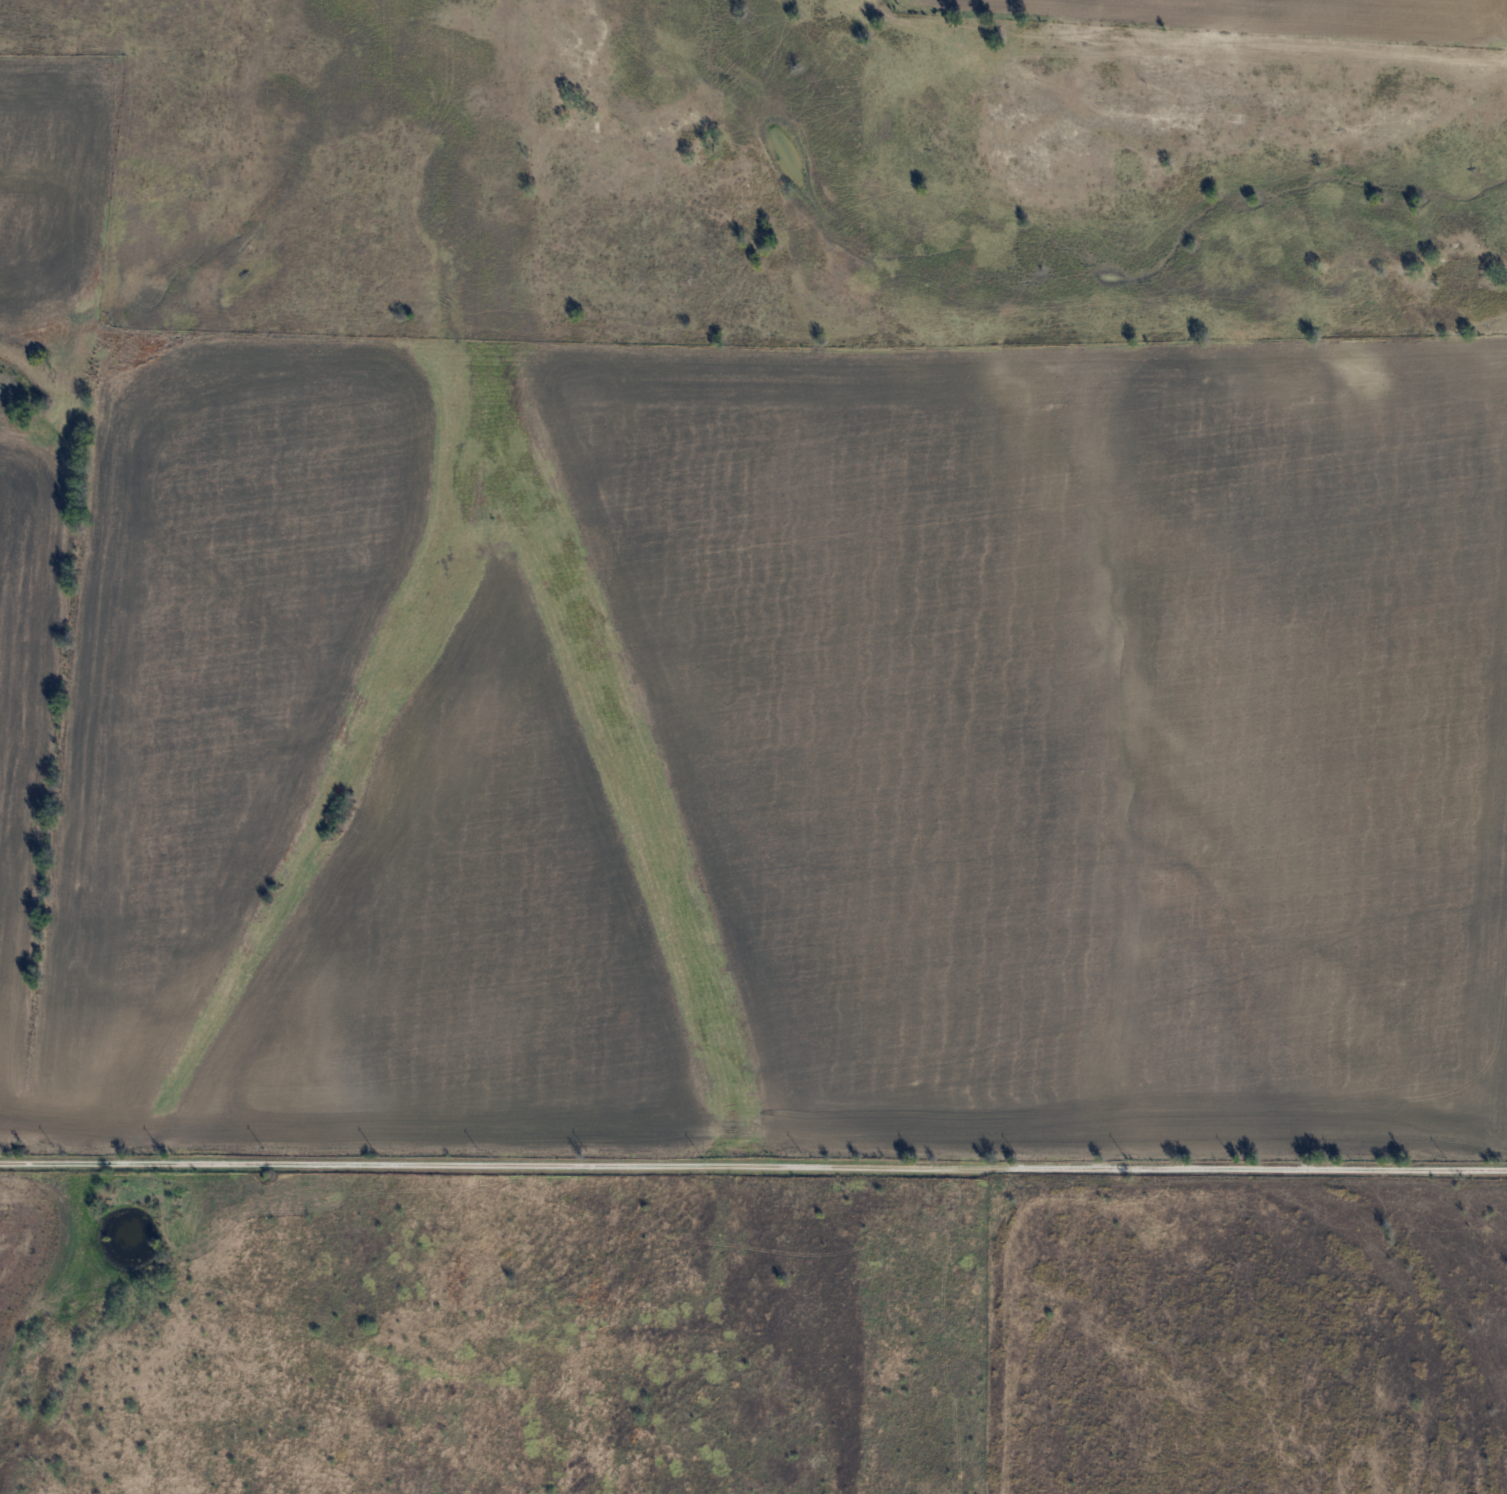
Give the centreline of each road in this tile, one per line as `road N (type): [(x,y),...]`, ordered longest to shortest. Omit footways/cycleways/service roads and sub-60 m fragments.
road 1 (track): [(1506,1167),(0,1159)]

